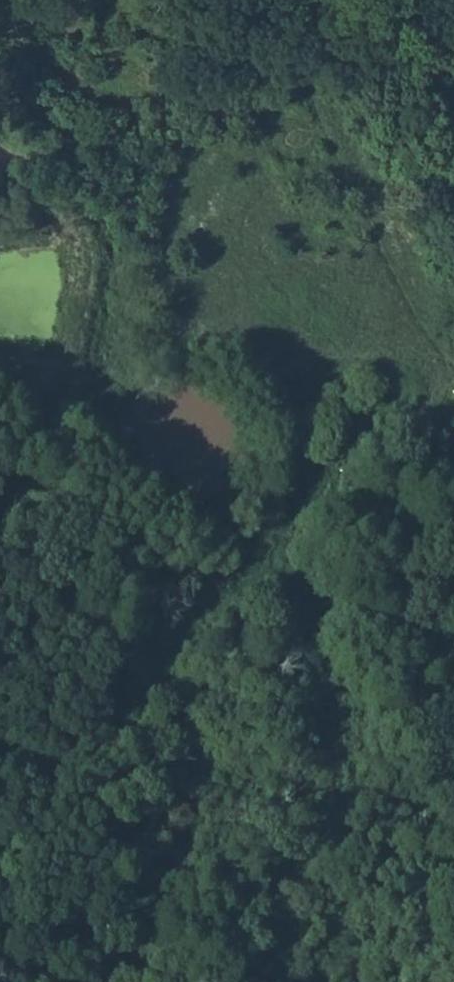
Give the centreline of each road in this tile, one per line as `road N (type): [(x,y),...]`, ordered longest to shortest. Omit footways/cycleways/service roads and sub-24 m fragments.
road 1 (track): [(389,29),(388,71),(402,112),(453,207)]
road 2 (track): [(260,73),(320,45),(389,29)]

